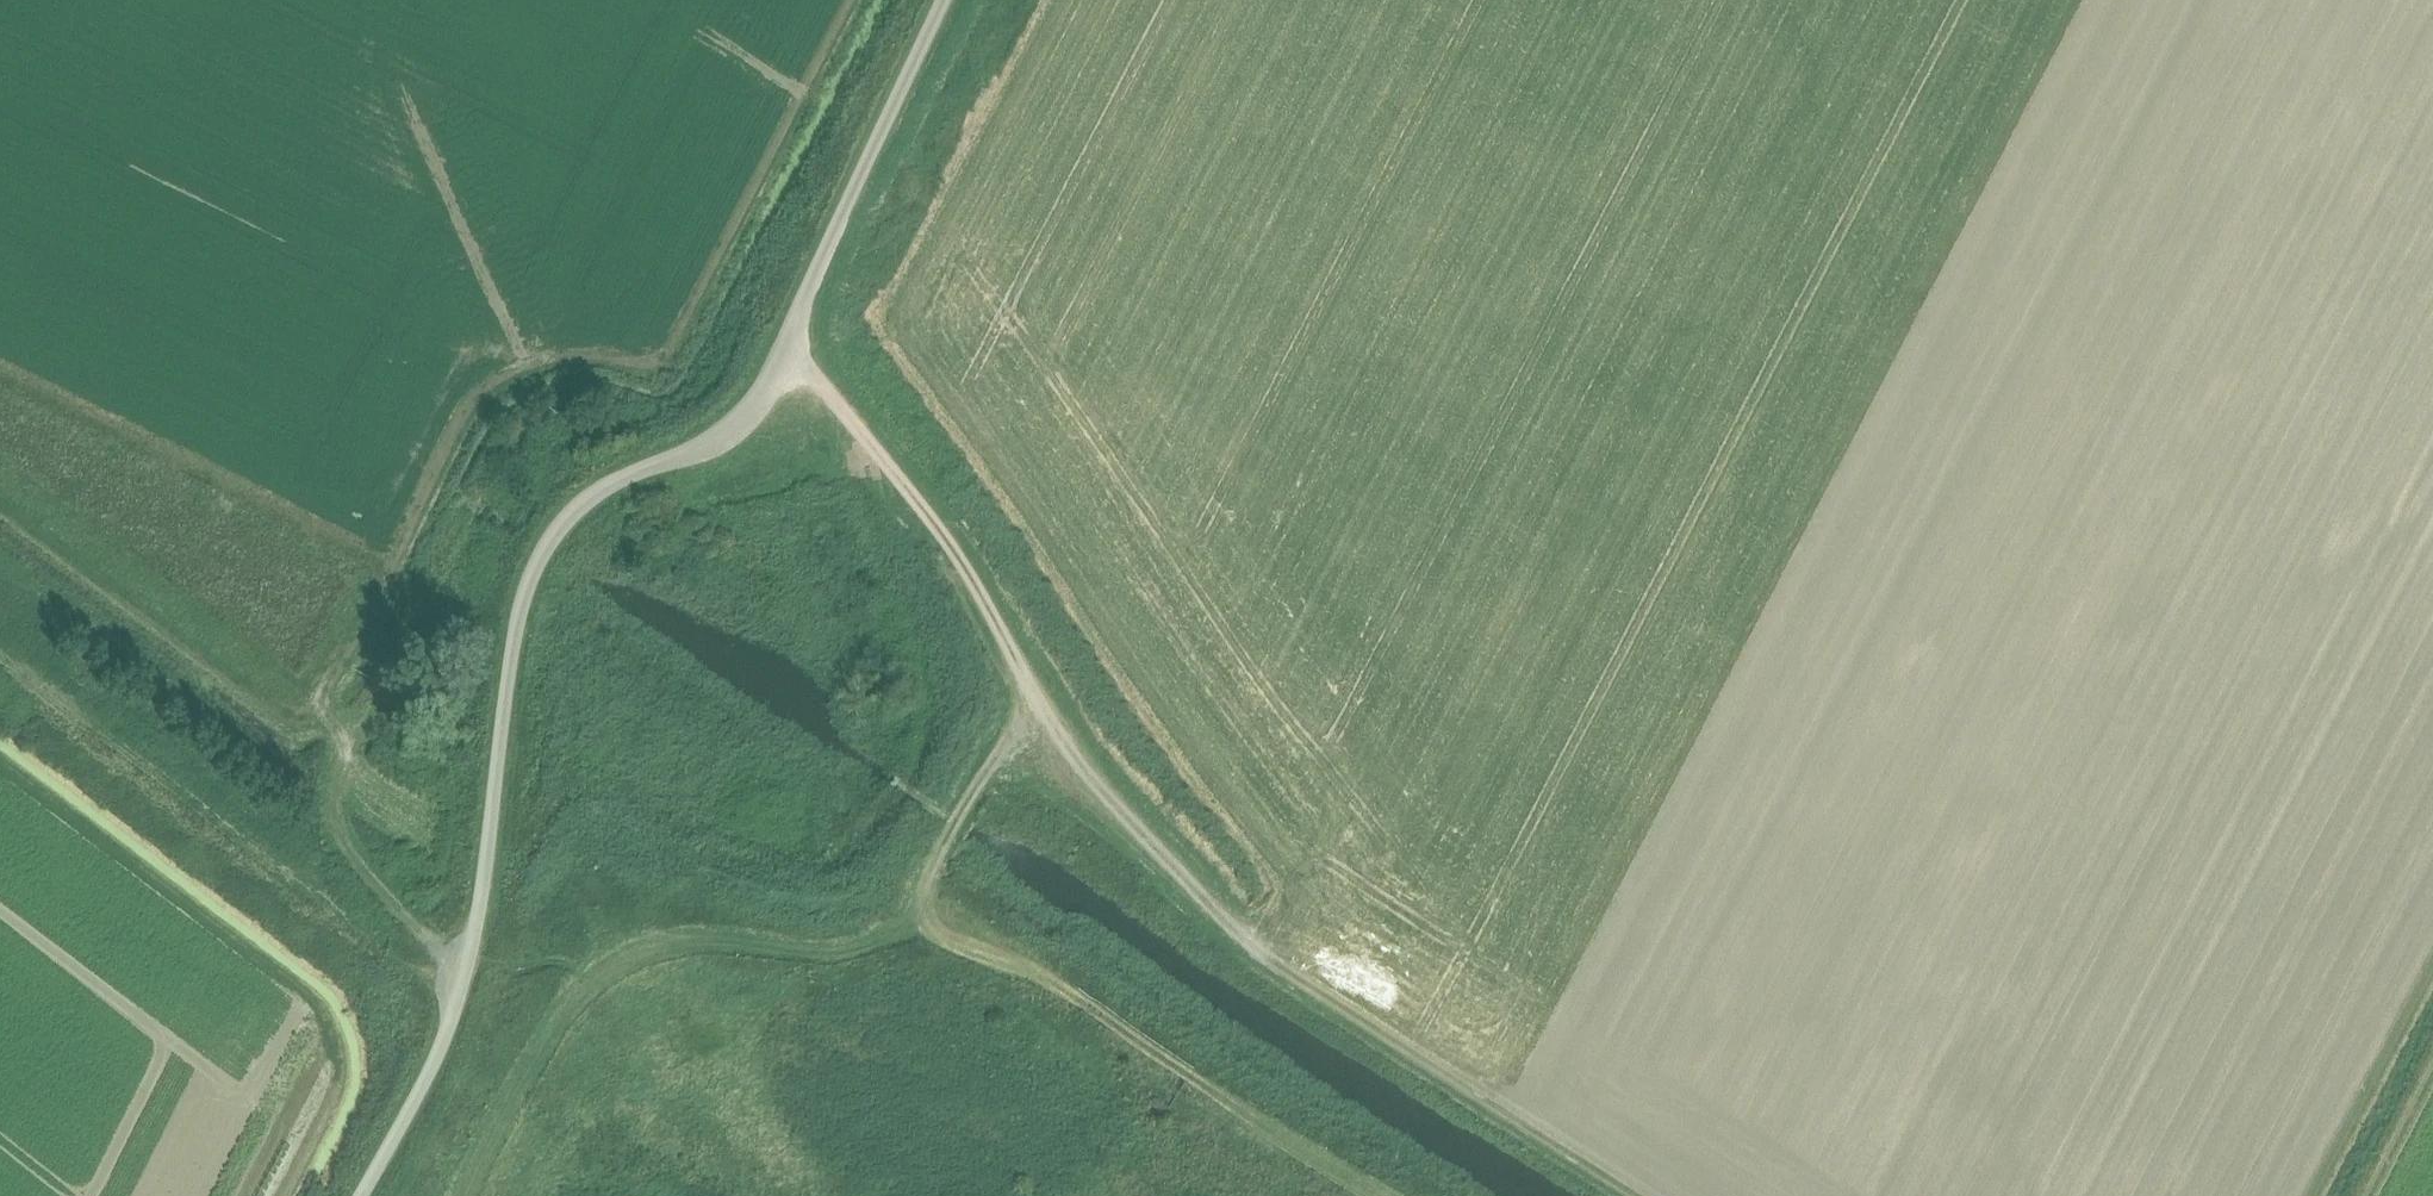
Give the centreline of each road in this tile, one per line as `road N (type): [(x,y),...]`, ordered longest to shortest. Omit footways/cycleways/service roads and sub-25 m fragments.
road 1 (unclassified): [(358,1195),(426,1085),(471,966),(524,584),(566,514),(621,476),(707,445),(751,416),(784,353)]
road 2 (track): [(0,673),(338,932),(471,966)]
road 3 (unclassified): [(1031,709),(945,537),(836,395),(784,353)]
road 4 (unclassified): [(784,353),(942,0)]
road 5 (unclassified): [(1031,709),(1234,926)]
road 6 (unclassified): [(928,873),(1031,709)]

